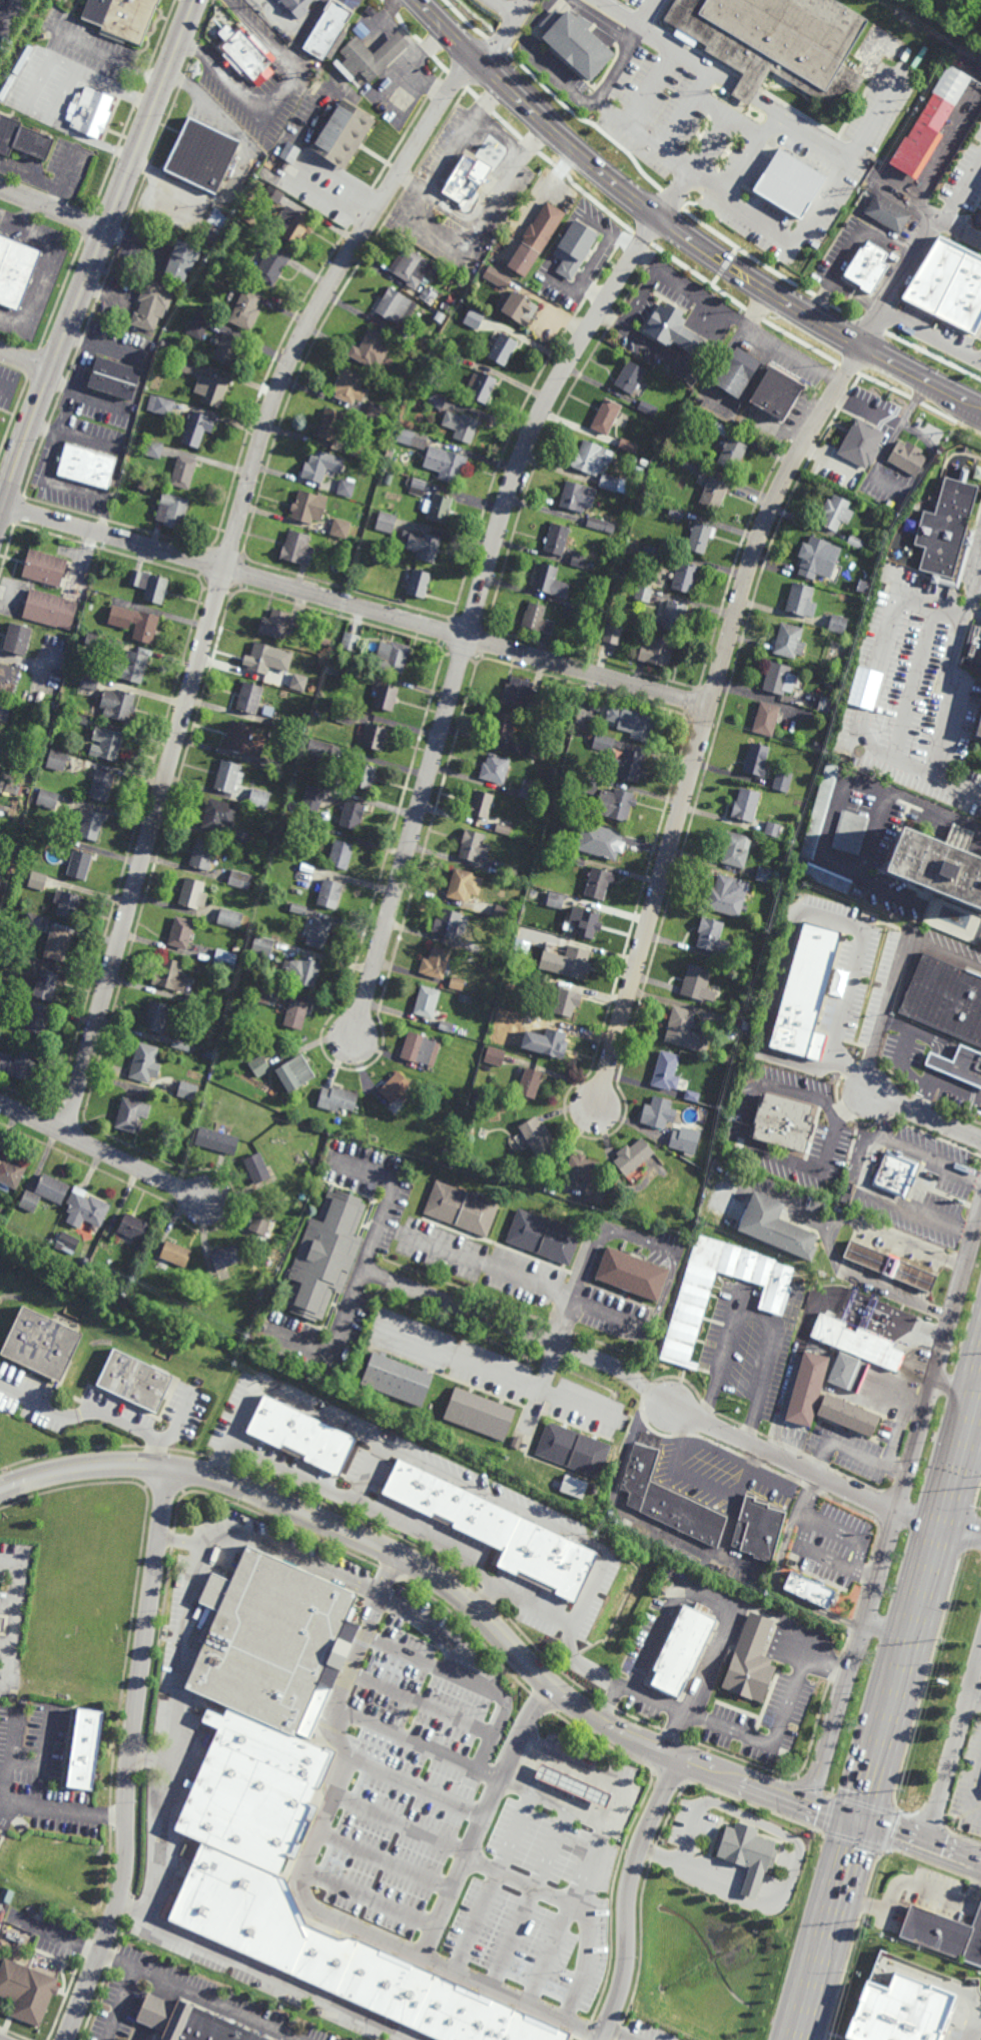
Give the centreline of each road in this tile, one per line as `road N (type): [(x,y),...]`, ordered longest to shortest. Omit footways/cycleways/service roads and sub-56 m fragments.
road 1 (residential): [(471,56),(308,324),(272,406),(65,1135)]
road 2 (residential): [(658,216),(560,378),(519,465),(355,1038)]
road 3 (tertiary): [(728,1769),(587,1710),(558,1693),(444,1583),(247,1489),(170,1467),(112,1465),(0,1491)]
road 4 (residential): [(863,350),(795,457),(754,554),(596,1111)]
road 5 (residential): [(709,707),(2,505)]
road 6 (secondary): [(980,413),(805,315),(662,219),(542,123),(418,0)]
road 7 (primary): [(798,2039),(980,1388)]
road 8 (residential): [(980,1208),(810,1802)]
road 9 (residential): [(941,1529),(709,1425),(618,1369),(389,1281)]
road 10 (residential): [(170,1467),(130,1753),(123,1886),(65,2039)]
road 11 (tertiary): [(196,0),(0,512)]
road 12 (residential): [(598,2039),(619,1983),(625,1878),(681,1749)]
road 13 (residential): [(209,1201),(0,1105)]
road 14 (residential): [(980,241),(934,221),(857,345)]
road 15 (tertiary): [(859,1821),(728,1769)]
road 16 (residential): [(859,1821),(980,1864)]

